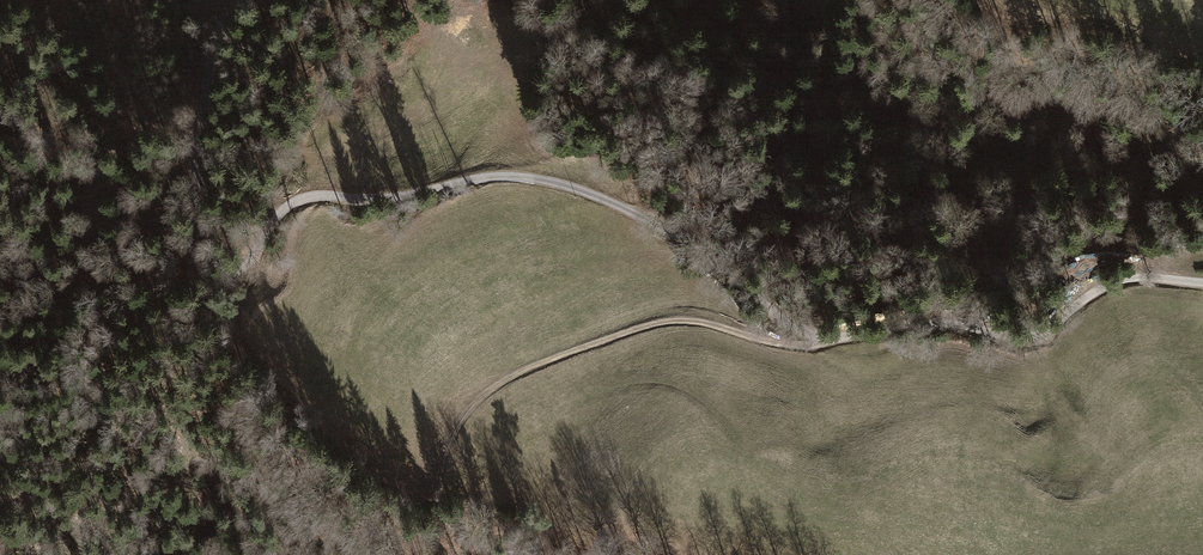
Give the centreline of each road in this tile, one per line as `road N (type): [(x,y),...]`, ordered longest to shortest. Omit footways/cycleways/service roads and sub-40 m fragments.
road 1 (unclassified): [(231,0),(217,24),(203,144),(202,278),(221,280),(262,225),(299,201),(377,201),(483,176),(587,194),(671,229),(781,322),(817,340),(906,322),(1037,337),(1119,278),(1202,282)]
road 2 (track): [(509,554),(439,516),(437,488),(448,442),(504,379),(656,327),(693,324),(790,344),(817,340)]

